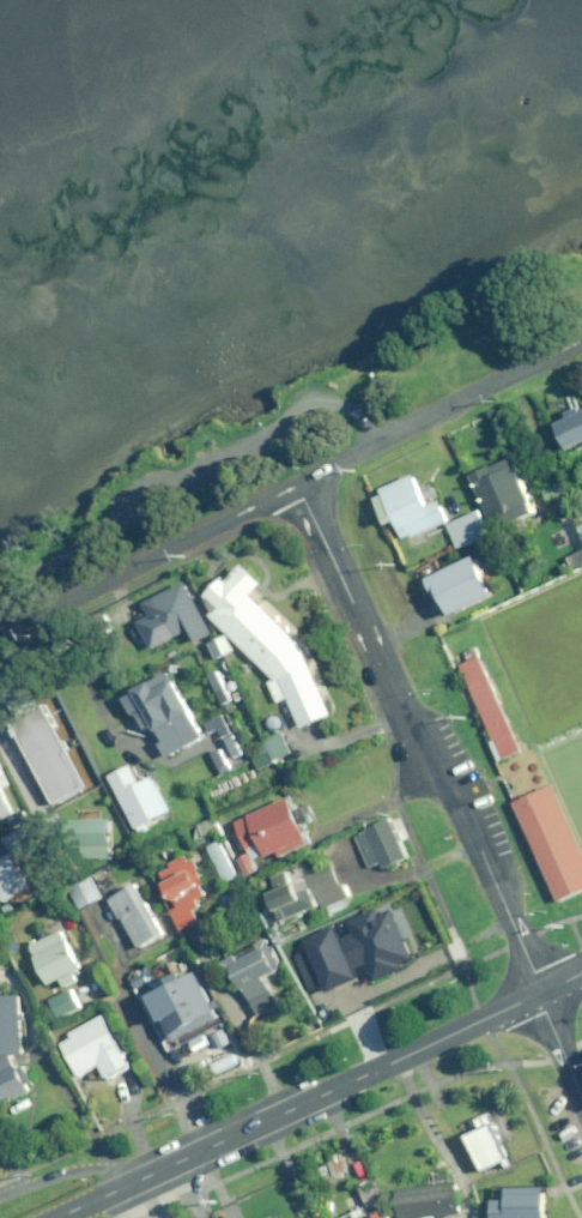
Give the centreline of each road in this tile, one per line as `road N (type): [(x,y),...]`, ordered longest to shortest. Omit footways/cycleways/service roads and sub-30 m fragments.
road 1 (residential): [(542,993),(459,800),(406,721),(299,485)]
road 2 (residential): [(58,1217),(542,993)]
road 3 (residential): [(0,637),(299,485)]
road 4 (residential): [(299,485),(581,343)]

